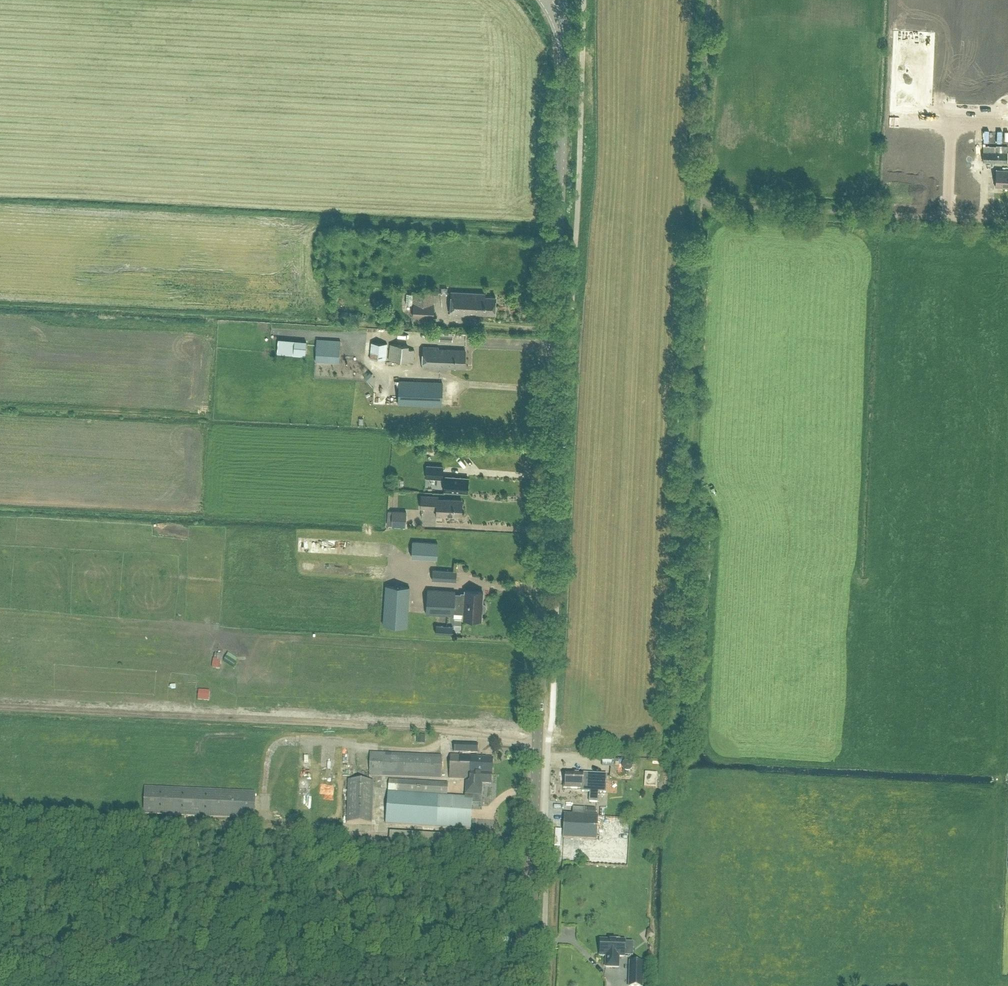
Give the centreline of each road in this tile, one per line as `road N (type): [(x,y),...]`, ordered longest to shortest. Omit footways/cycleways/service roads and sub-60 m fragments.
road 1 (secondary): [(529,985),(563,55),(552,0)]
road 2 (track): [(531,946),(0,927)]
road 3 (track): [(456,735),(0,708)]
road 4 (unclassified): [(1007,221),(848,211)]

